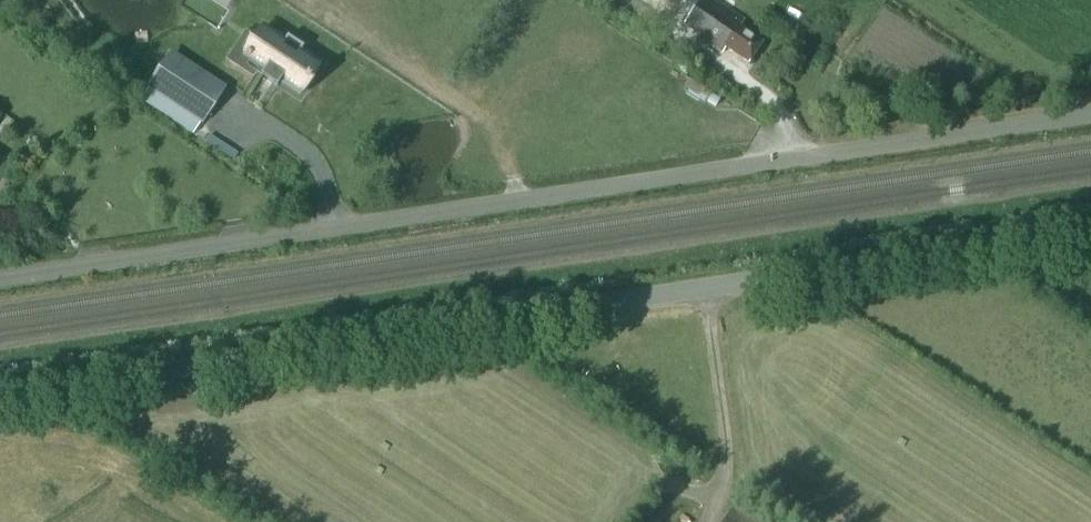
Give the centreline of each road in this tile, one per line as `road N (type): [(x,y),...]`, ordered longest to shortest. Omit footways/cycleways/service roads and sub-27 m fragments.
road 1 (unclassified): [(0,396),(1090,231)]
road 2 (unclassified): [(0,278),(1090,115)]

